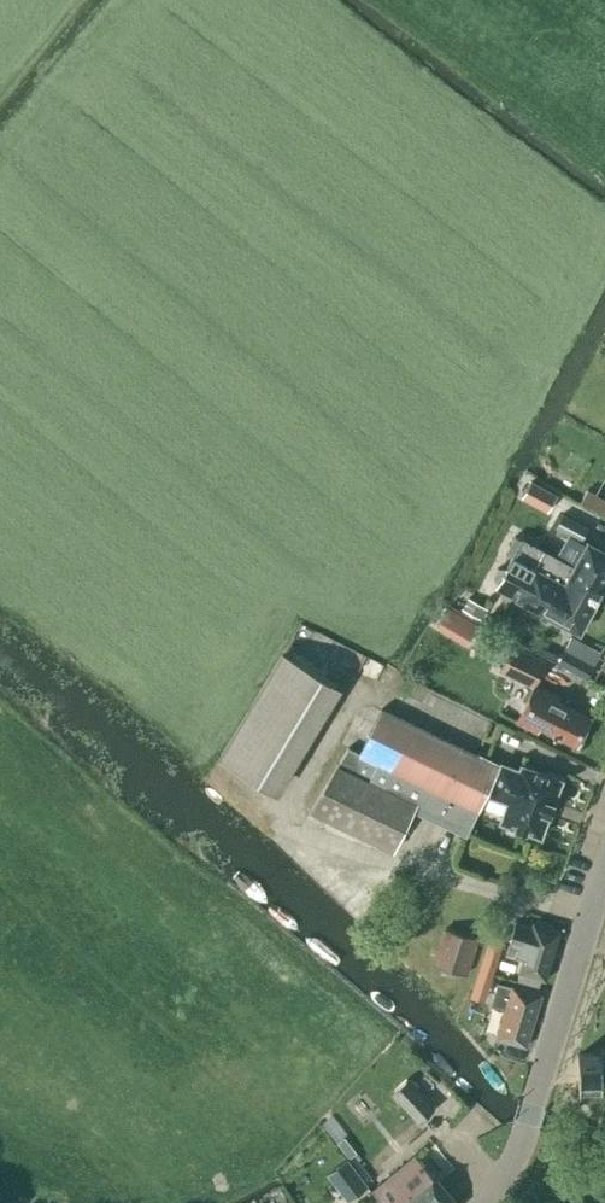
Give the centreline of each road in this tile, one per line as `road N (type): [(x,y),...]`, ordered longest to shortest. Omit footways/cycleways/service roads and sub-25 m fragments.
road 1 (tertiary): [(488,1202),(526,1131),(604,860)]

